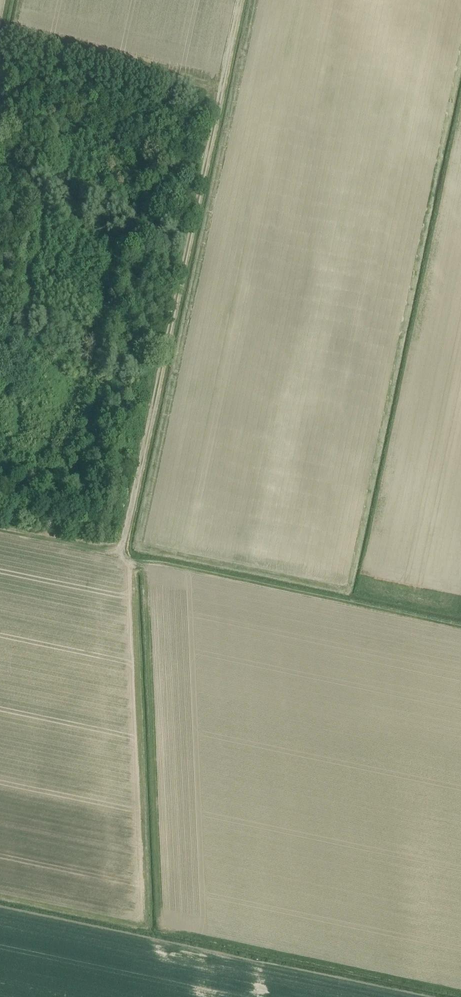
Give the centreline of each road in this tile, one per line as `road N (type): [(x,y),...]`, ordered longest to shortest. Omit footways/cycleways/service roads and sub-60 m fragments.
road 1 (track): [(0,533),(122,559),(240,0)]

